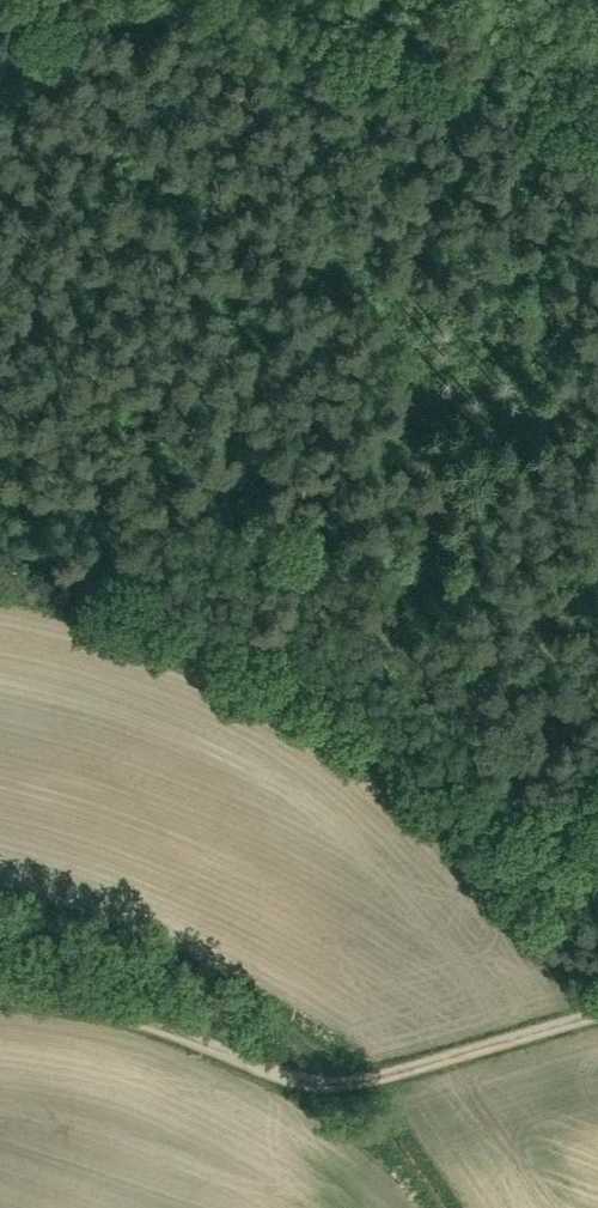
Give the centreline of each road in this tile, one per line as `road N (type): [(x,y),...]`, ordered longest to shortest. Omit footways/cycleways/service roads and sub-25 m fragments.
road 1 (track): [(0,990),(161,1013),(267,1058),(340,1063),(597,993)]

